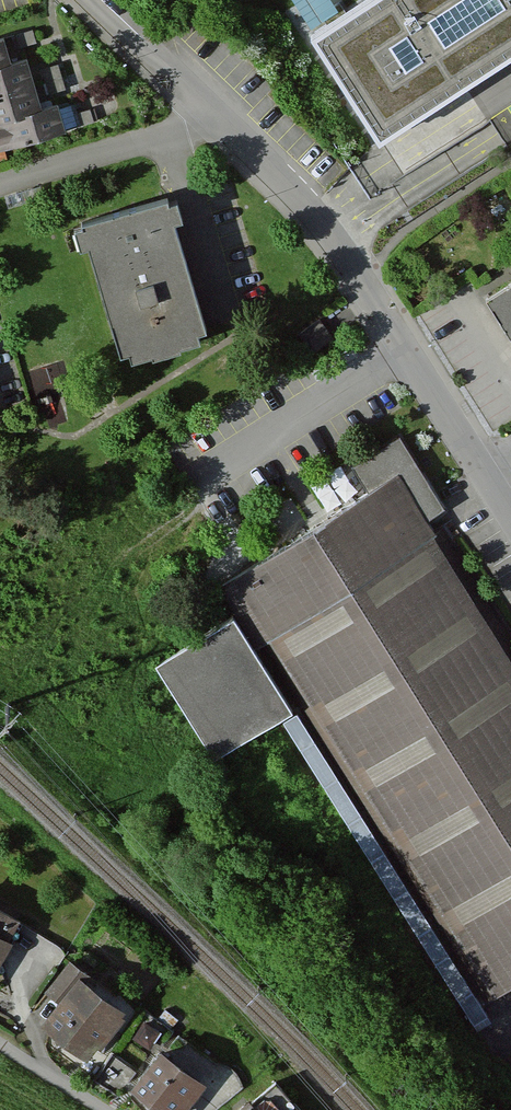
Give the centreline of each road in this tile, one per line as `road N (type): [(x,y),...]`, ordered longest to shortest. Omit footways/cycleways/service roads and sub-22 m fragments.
road 1 (residential): [(510,515),(331,223),(217,113)]
road 2 (residential): [(217,113),(0,180)]
road 3 (residential): [(217,113),(101,0)]
road 4 (residential): [(101,1109),(0,1044)]

